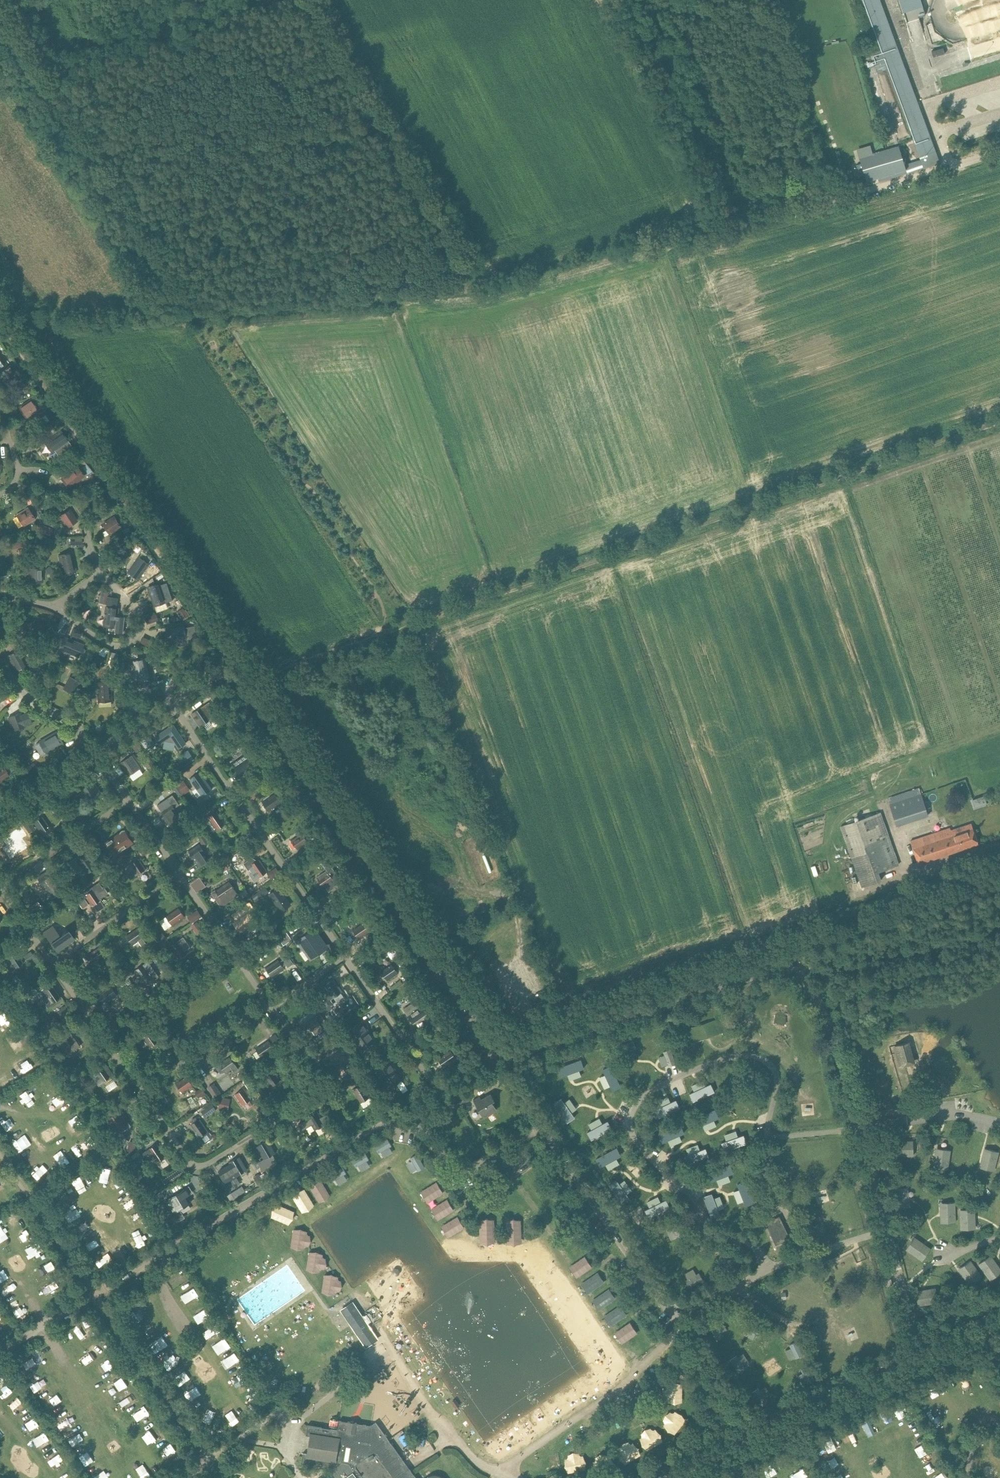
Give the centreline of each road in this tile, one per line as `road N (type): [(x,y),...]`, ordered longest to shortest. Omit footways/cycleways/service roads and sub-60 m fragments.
road 1 (residential): [(677,1315),(546,1136),(530,1134),(458,1174),(424,1133),(397,1123),(0,1352)]
road 2 (track): [(999,421),(414,619)]
road 3 (residential): [(767,1270),(802,1255),(763,1176),(774,1069),(744,1056),(649,1093),(630,1121),(641,1149),(691,1196),(704,1233),(755,1248)]
road 4 (residential): [(496,1060),(230,679),(208,677),(173,703)]
road 5 (unclassified): [(860,1129),(819,1005),(785,970),(496,1060)]
road 6 (residential): [(135,1091),(184,1164),(203,1165),(325,1089),(272,1009)]
road 7 (residential): [(345,956),(173,703)]
road 8 (unclassified): [(667,1477),(922,1357)]
road 9 (unclassified): [(922,1357),(860,1129)]
road 10 (residential): [(97,575),(138,615),(135,635),(104,643),(56,606)]
road 11 (residential): [(264,996),(135,1091)]
road 12 (residential): [(229,945),(103,1043)]
road 13 (residential): [(181,875),(48,962)]
road 14 (residential): [(433,1083),(345,956)]
road 15 (residential): [(0,884),(127,797)]
road 16 (residential): [(860,1129),(956,1117),(999,1123)]
road 17 (residential): [(97,754),(69,721),(25,696),(0,663)]

